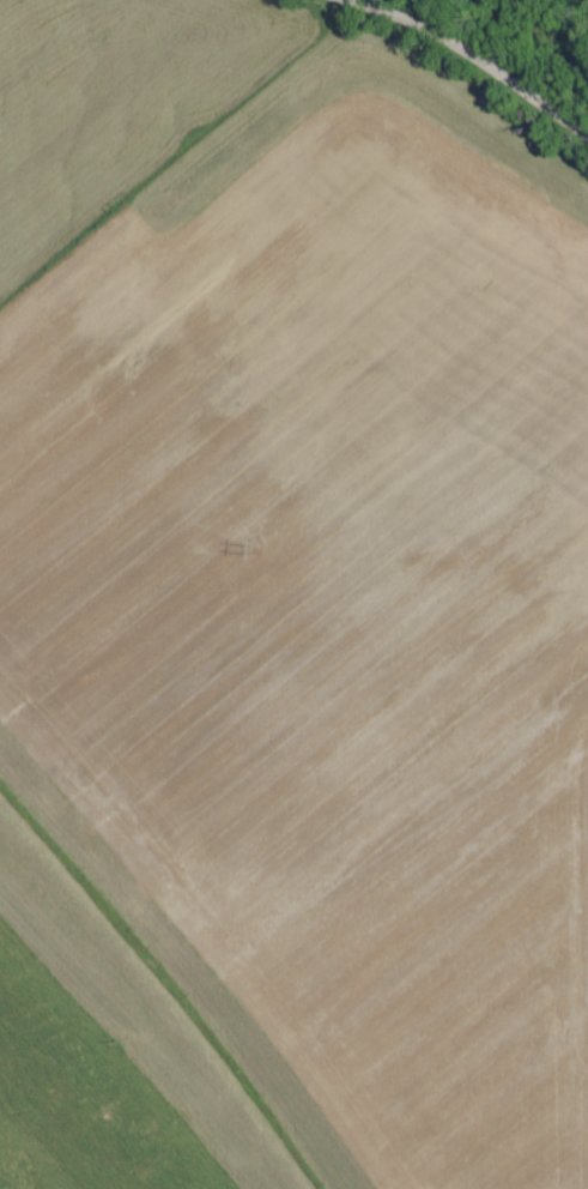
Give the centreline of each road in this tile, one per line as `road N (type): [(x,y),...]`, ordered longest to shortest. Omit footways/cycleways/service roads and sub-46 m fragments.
road 1 (residential): [(587,120),(509,71),(348,0)]

